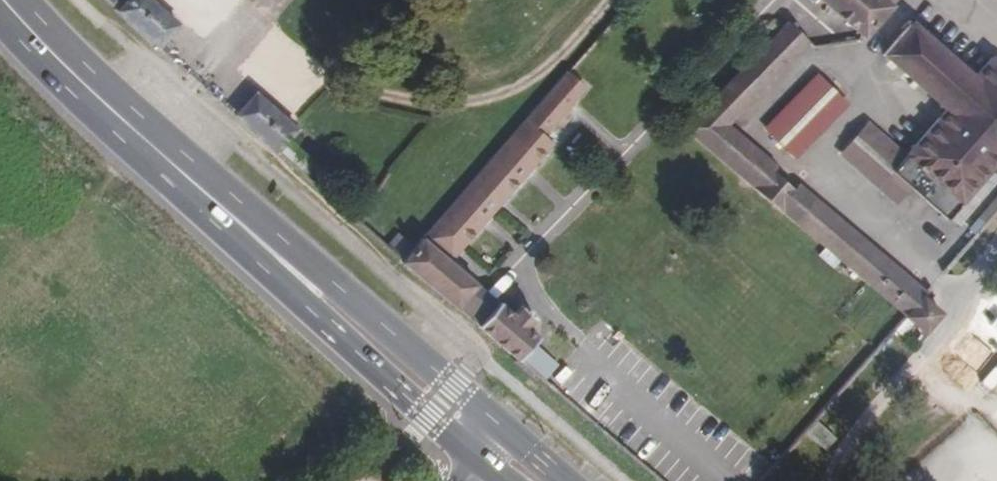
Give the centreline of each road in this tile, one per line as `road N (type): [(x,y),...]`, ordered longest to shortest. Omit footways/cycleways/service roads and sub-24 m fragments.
road 1 (primary): [(0,22),(160,181),(480,459)]
road 2 (primary): [(500,429),(132,111),(20,0)]
road 3 (track): [(225,0),(356,82),(431,102),(502,93),(551,68),(605,0)]

